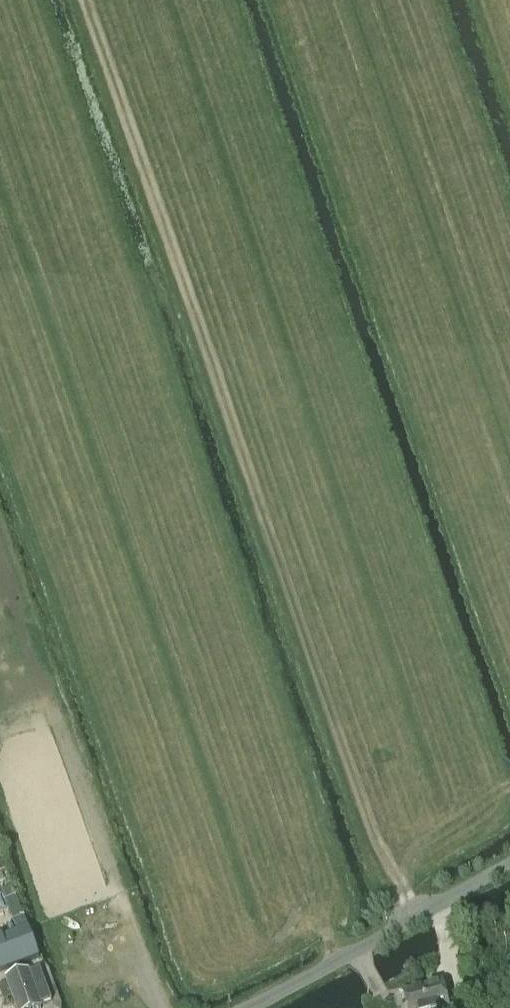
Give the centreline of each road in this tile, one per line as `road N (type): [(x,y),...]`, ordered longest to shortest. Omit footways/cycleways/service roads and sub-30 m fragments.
road 1 (unclassified): [(253,1007),(509,865)]

